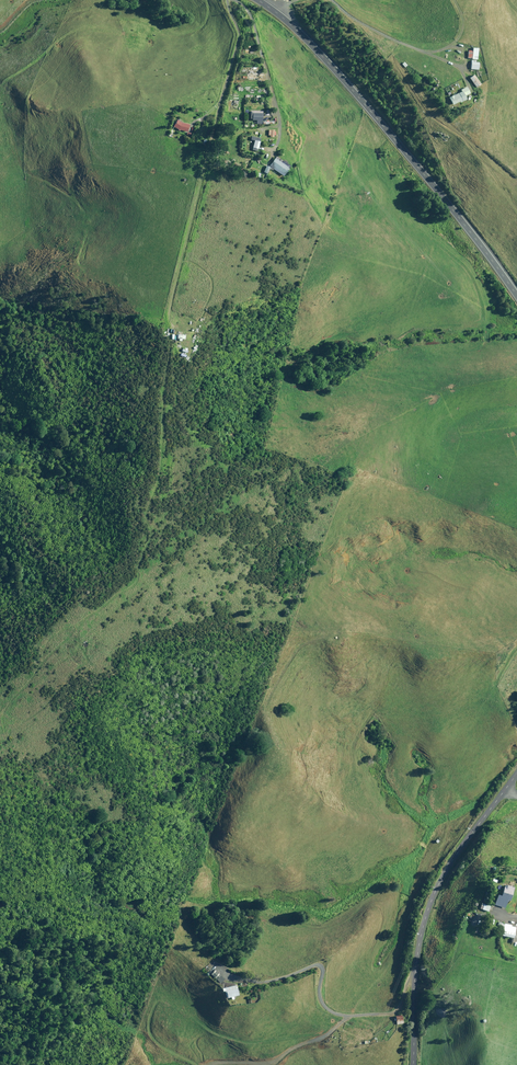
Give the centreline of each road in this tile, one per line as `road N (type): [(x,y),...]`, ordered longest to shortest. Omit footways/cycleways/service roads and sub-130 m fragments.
road 1 (track): [(0,712),(60,616),(144,529),(161,454),(160,368),(212,142)]
road 2 (primary): [(260,0),(365,105),(516,295)]
road 3 (unclassified): [(516,774),(451,864),(427,912),(414,1064)]

